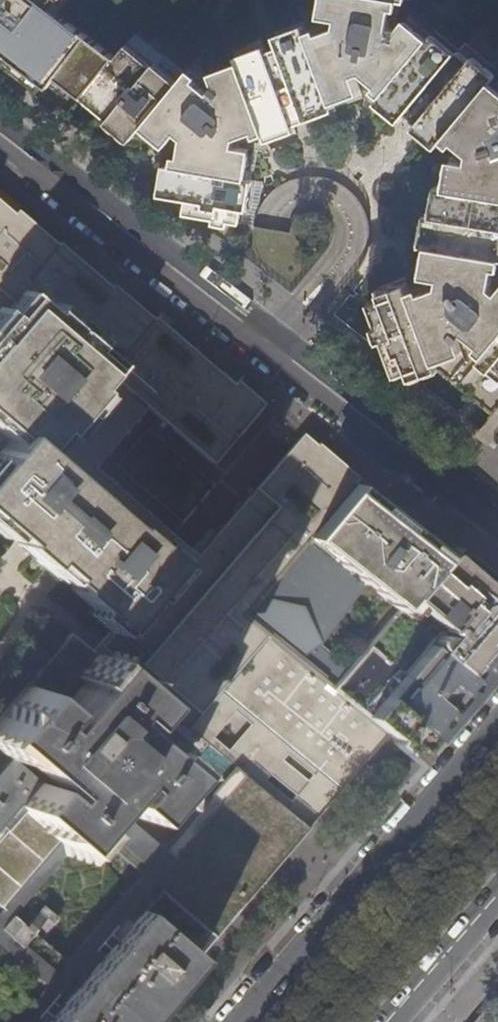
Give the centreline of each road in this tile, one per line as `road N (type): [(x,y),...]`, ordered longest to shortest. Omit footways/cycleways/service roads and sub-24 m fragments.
road 1 (residential): [(497,519),(0,136)]
road 2 (primary): [(497,735),(247,1021)]
road 3 (primary): [(385,1021),(497,893)]

